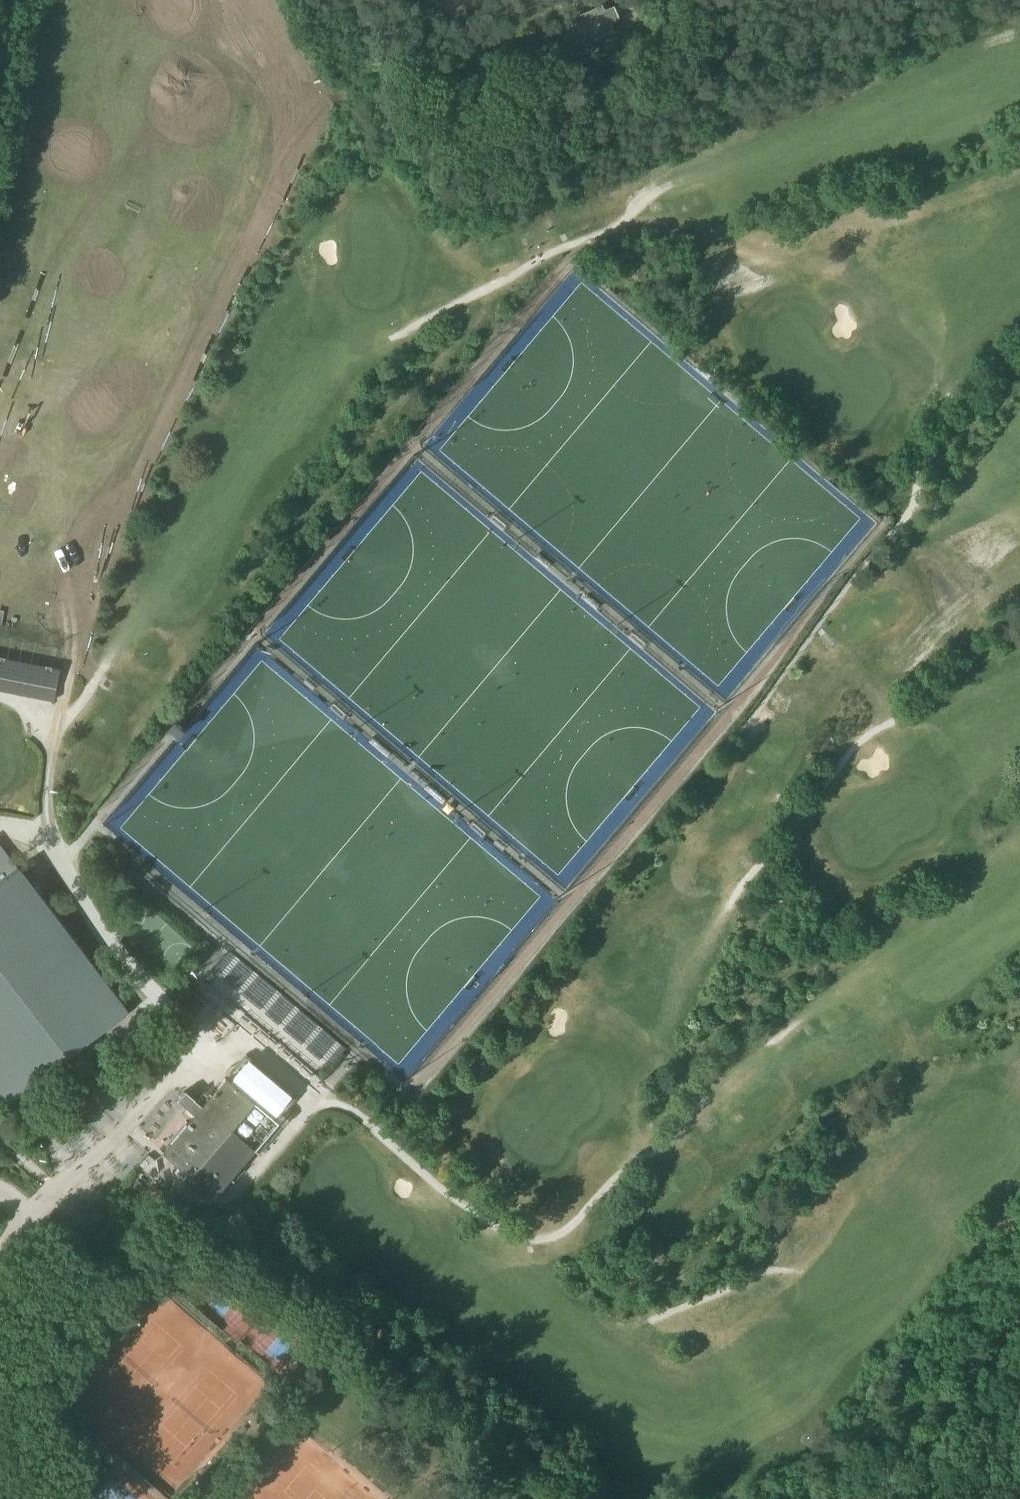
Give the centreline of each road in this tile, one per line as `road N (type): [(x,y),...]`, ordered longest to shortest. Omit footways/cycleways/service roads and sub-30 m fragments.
road 1 (unclassified): [(858,1498),(1019,1318)]

